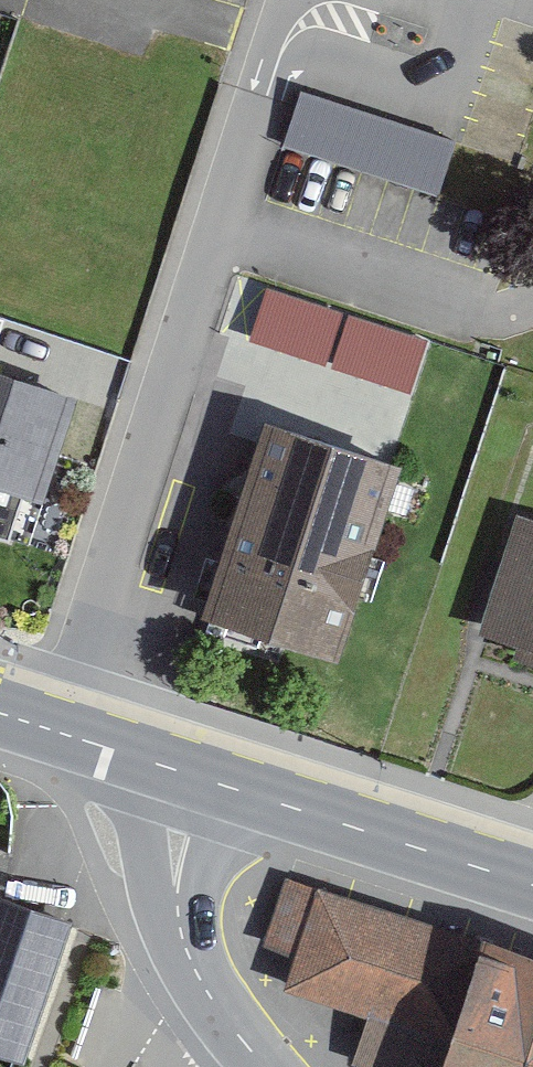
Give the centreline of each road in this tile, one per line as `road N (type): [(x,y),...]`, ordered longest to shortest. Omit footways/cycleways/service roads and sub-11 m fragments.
road 1 (residential): [(59,730),(267,98)]
road 2 (tertiary): [(532,885),(189,775)]
road 3 (residential): [(264,1066),(212,998),(180,928),(175,832),(189,775)]
road 4 (tertiary): [(189,775),(59,730)]

